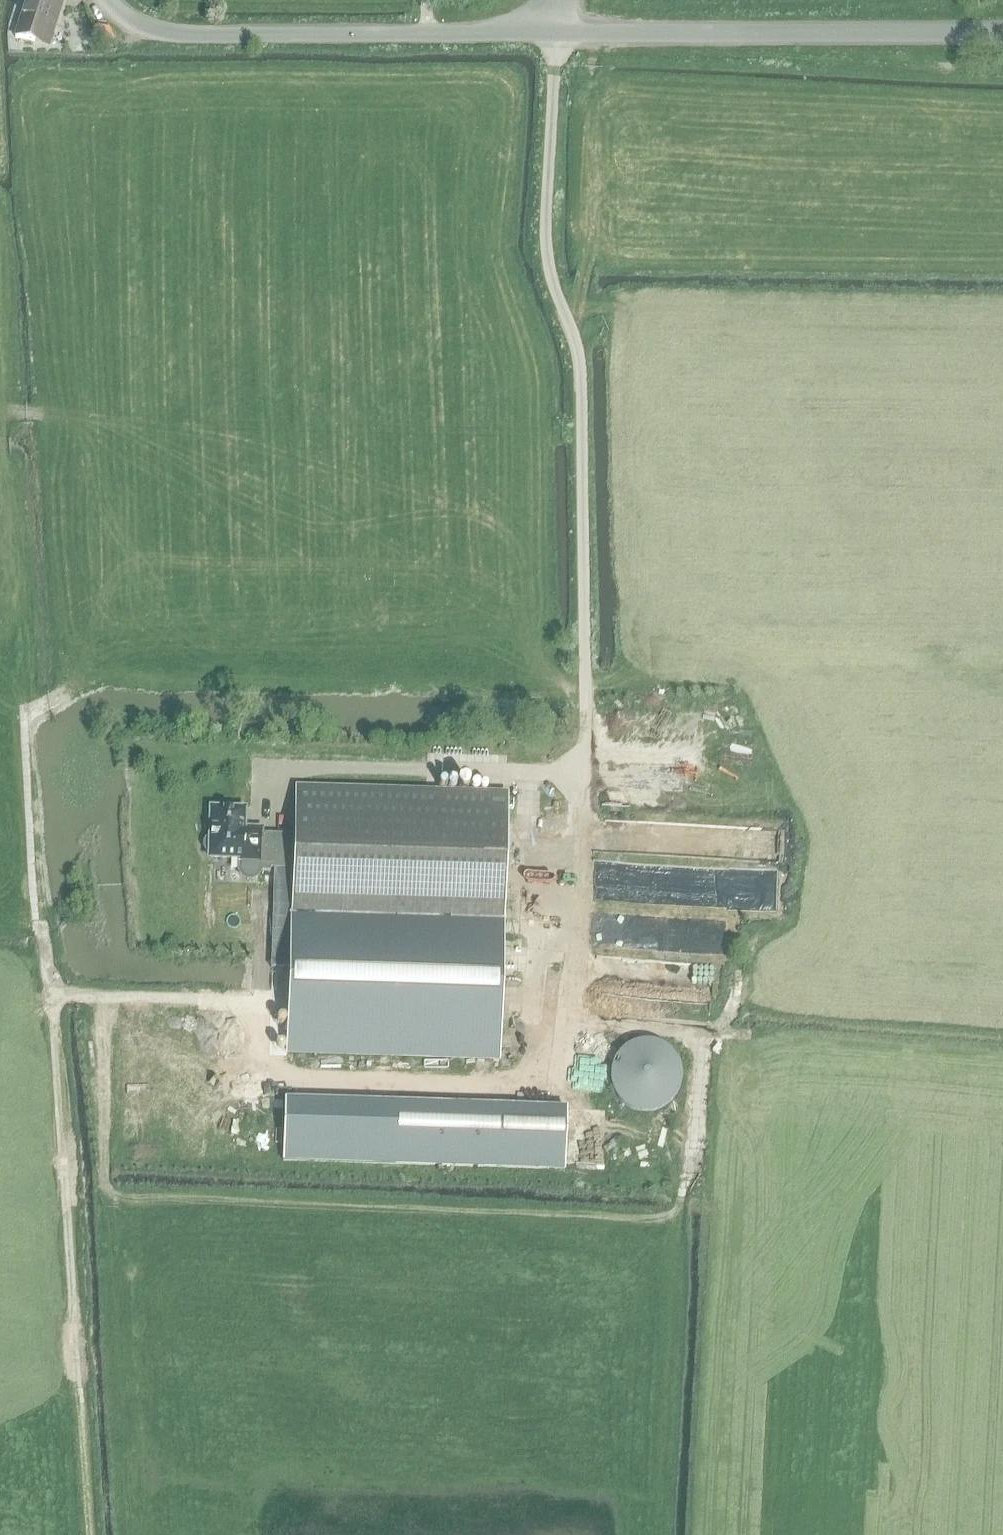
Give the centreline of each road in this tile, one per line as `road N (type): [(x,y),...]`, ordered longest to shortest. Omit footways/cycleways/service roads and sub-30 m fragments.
road 1 (unclassified): [(1002,36),(170,33),(144,27),(109,0)]

